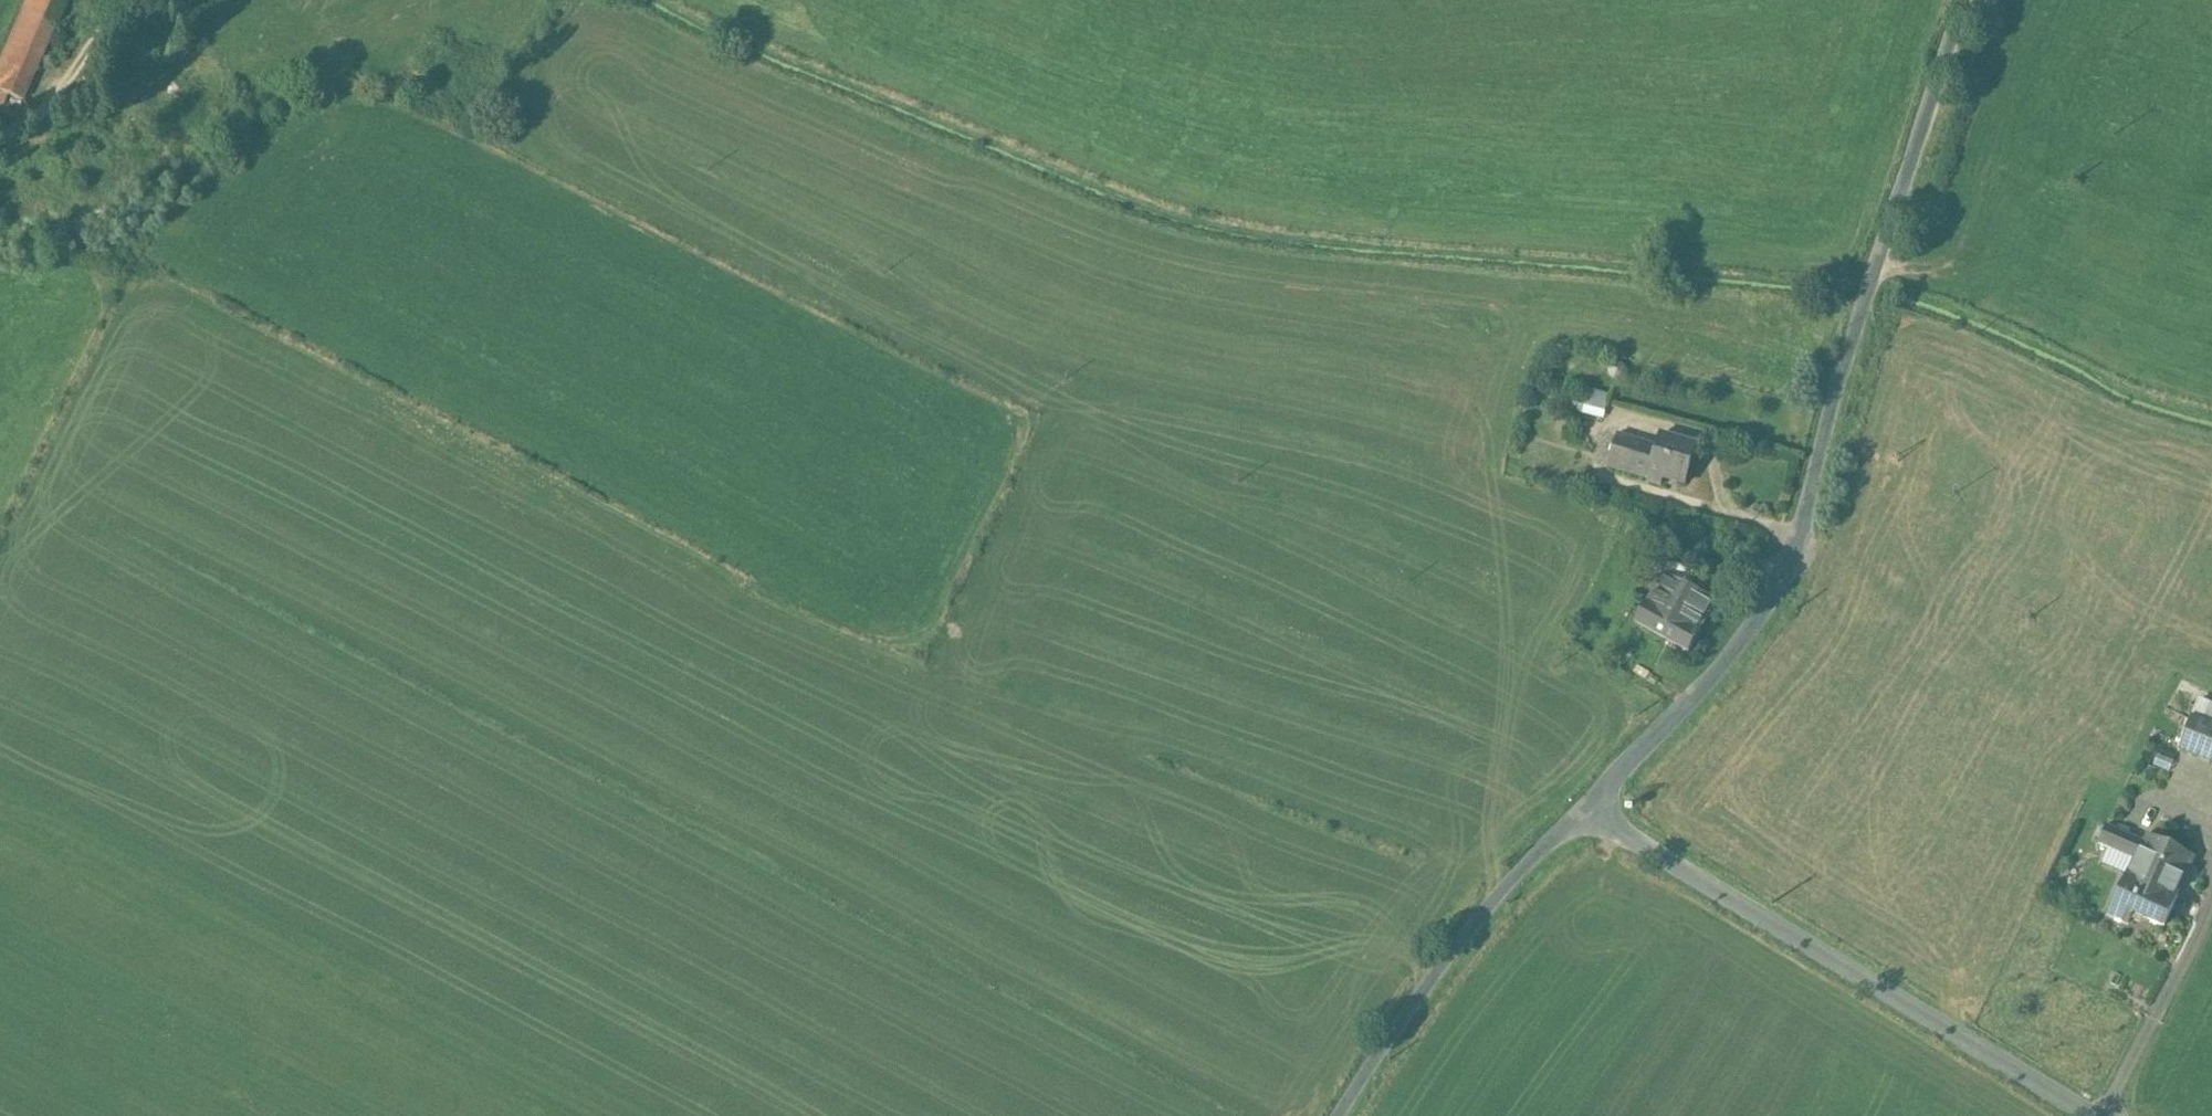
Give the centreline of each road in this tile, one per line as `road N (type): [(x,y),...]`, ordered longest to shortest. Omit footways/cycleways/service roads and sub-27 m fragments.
road 1 (unclassified): [(1596,799),(1727,668),(1769,608),(1802,528),(1842,373),(1967,0)]
road 2 (unclassified): [(2087,1115),(1665,859),(1596,799)]
road 3 (unclassified): [(1342,1115),(1398,1023),(1483,915),(1596,799)]
road 4 (track): [(37,118),(113,0)]

